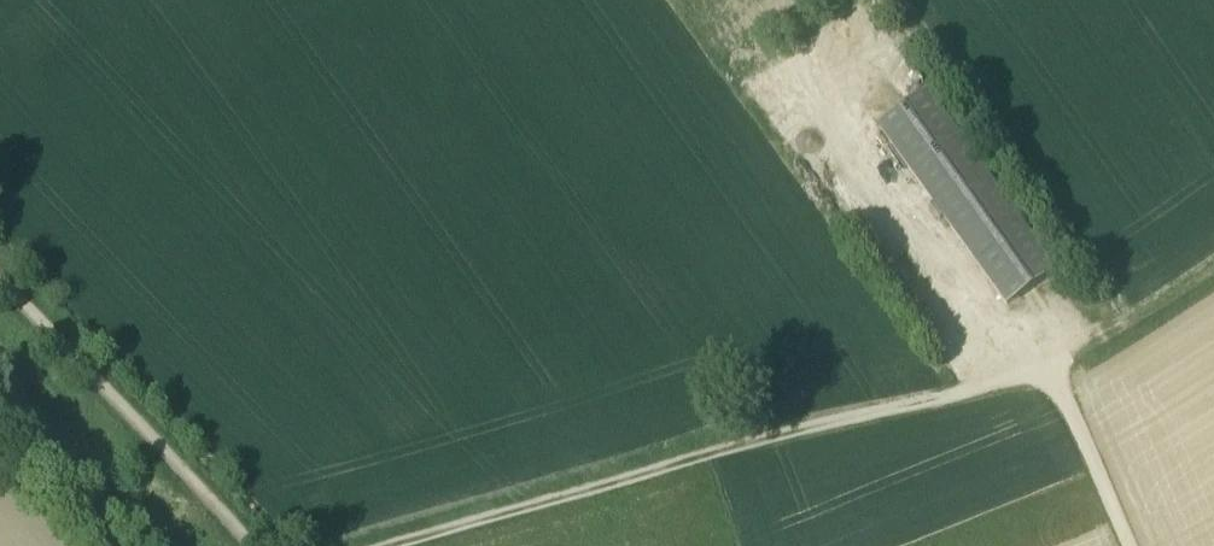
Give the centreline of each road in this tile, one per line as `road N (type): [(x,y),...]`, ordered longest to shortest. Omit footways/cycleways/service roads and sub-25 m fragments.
road 1 (track): [(384,545),(665,465),(1050,371),(1127,545)]
road 2 (track): [(0,271),(259,545)]
road 3 (track): [(1213,272),(1050,371)]

